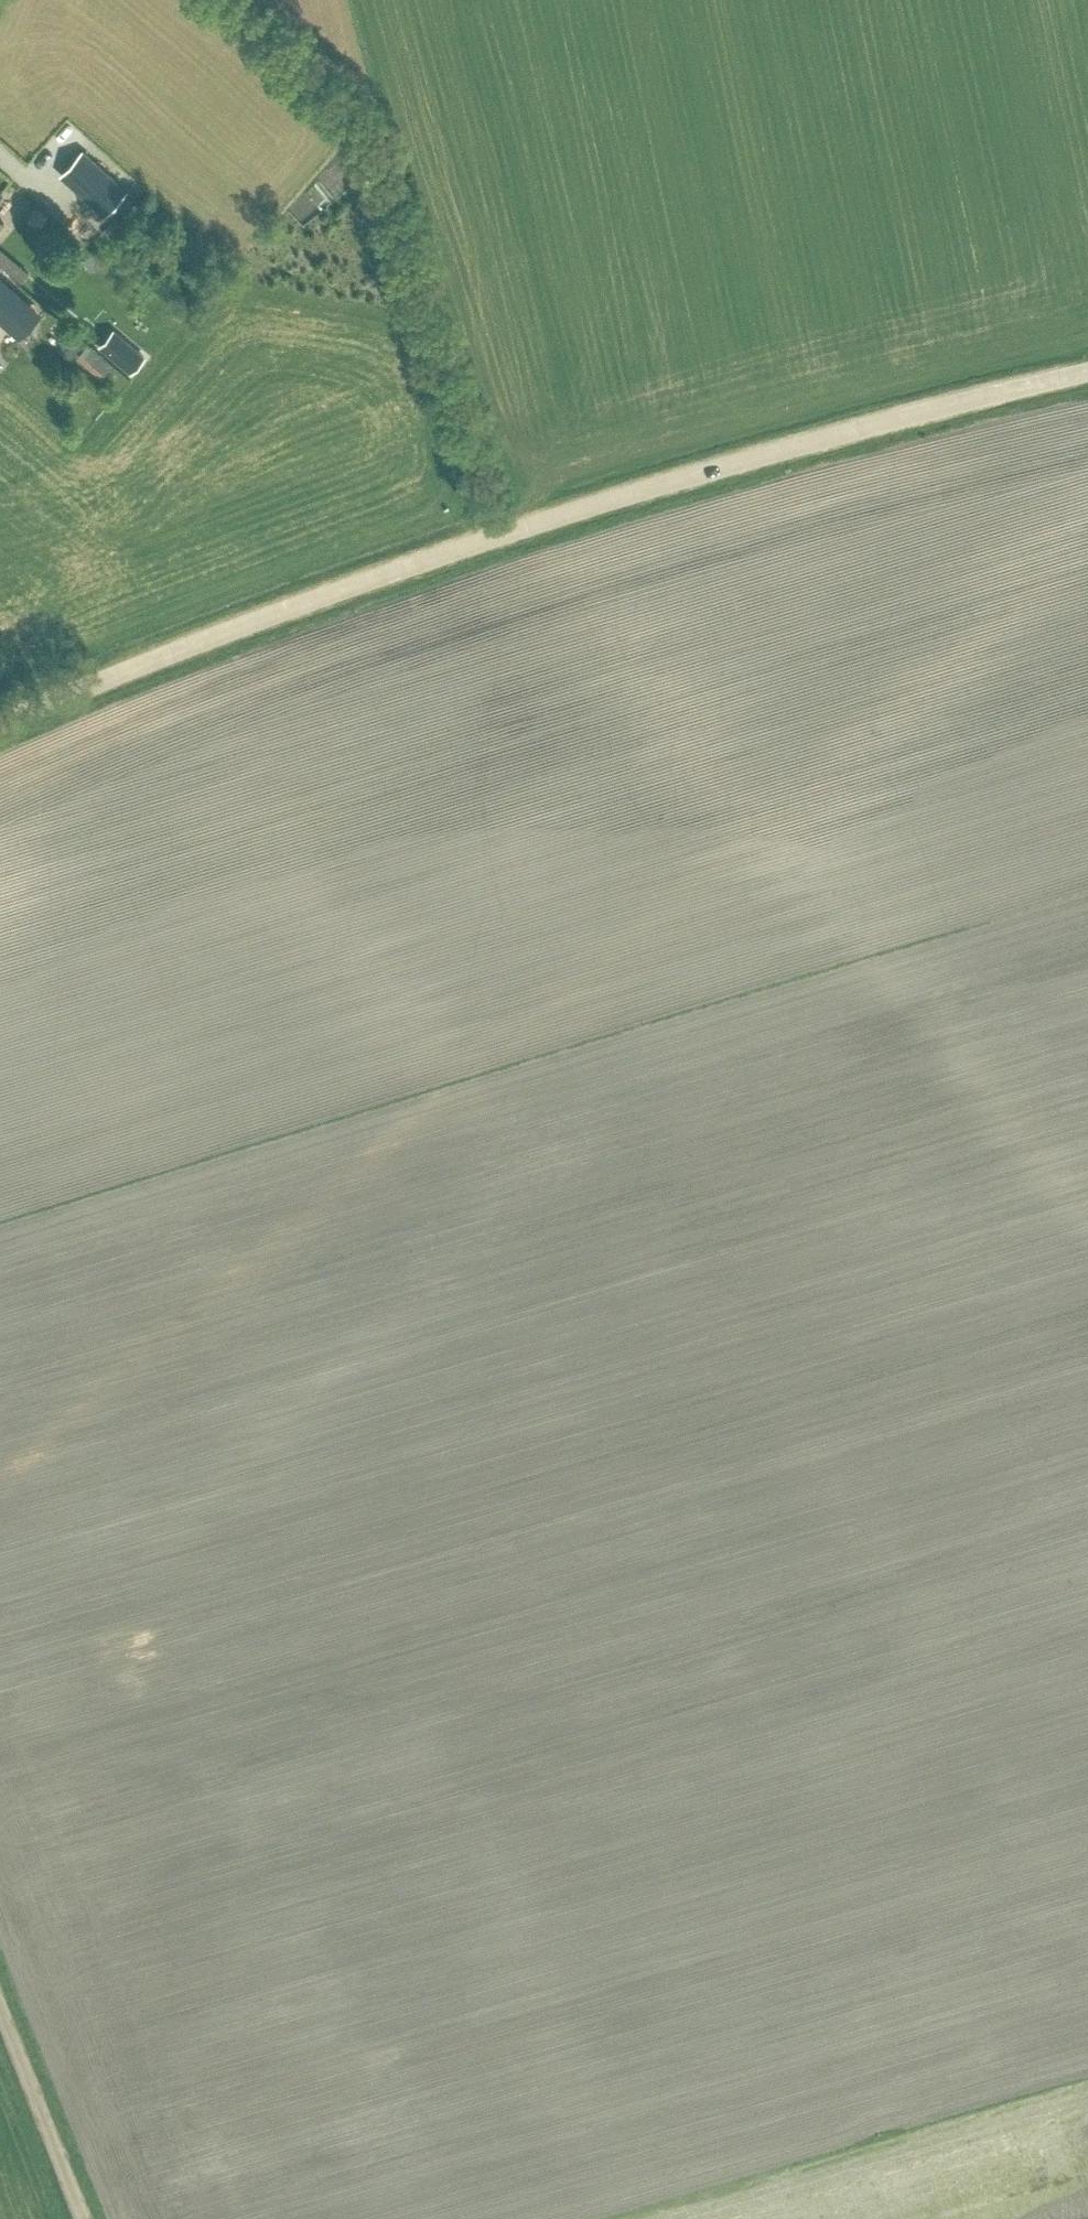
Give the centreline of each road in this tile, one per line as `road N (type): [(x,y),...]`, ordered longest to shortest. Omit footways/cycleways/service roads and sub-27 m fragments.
road 1 (tertiary): [(0,722),(525,524),(1087,372)]
road 2 (unclassified): [(81,2218),(0,2012)]

